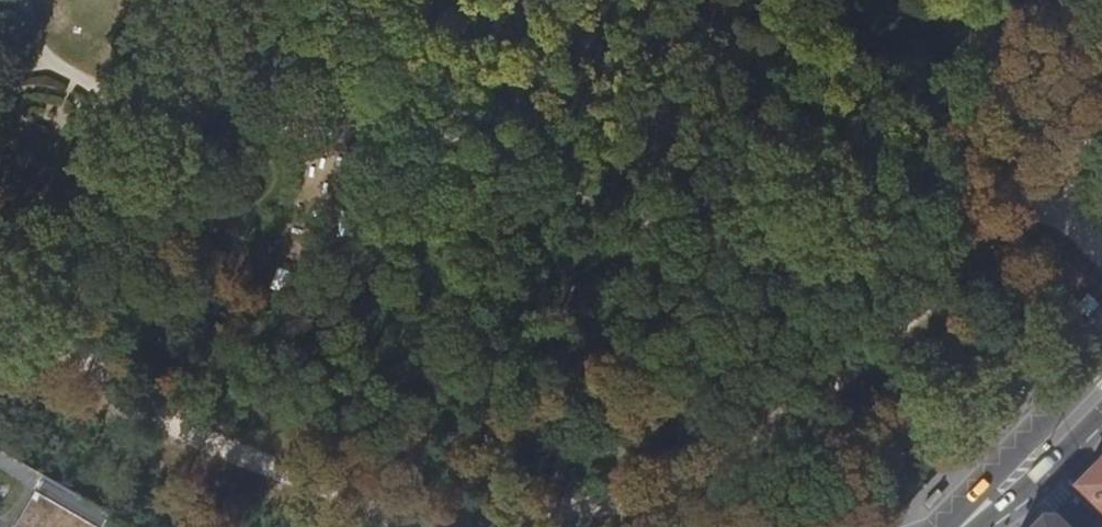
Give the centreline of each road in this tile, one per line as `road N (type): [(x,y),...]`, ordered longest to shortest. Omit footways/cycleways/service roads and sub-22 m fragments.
road 1 (primary): [(1101,365),(944,526)]

